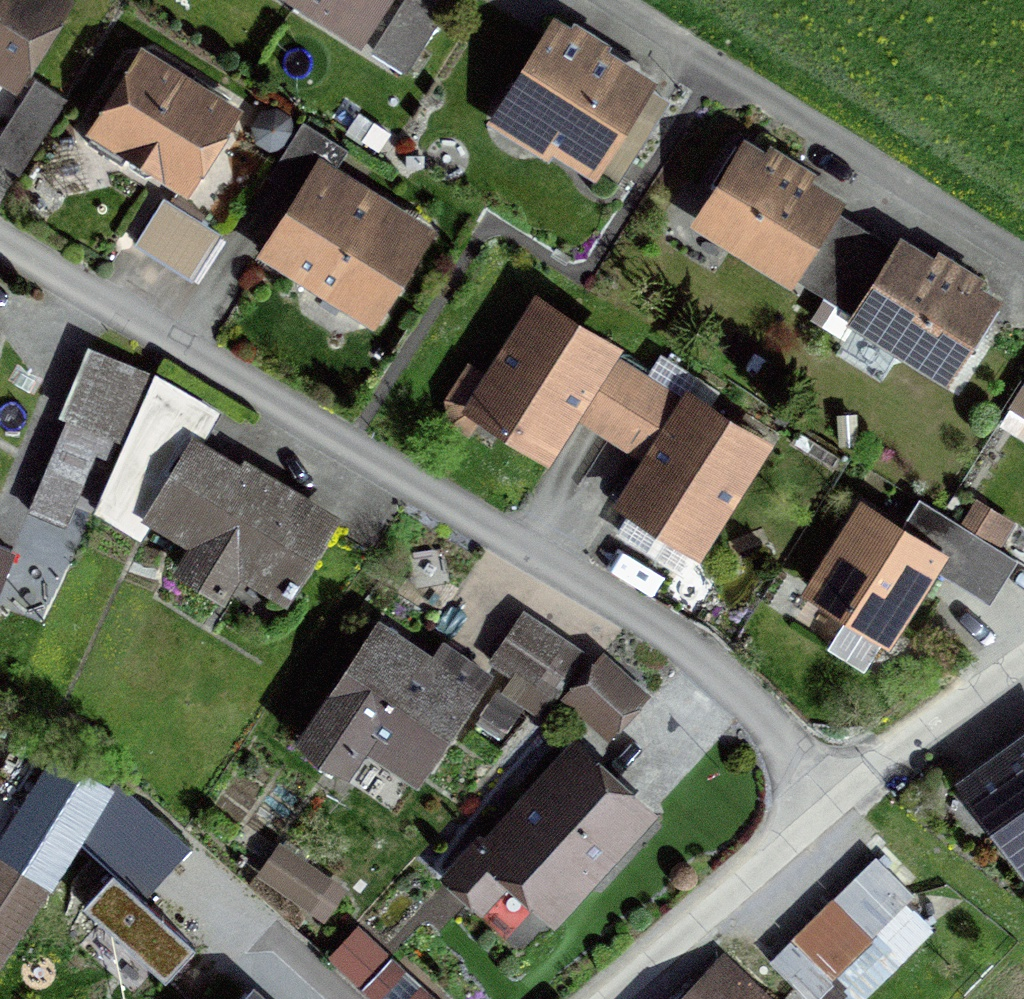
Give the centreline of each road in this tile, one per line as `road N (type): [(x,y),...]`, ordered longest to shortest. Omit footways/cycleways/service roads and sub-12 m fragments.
road 1 (residential): [(839,798),(710,659),(0,235)]
road 2 (residential): [(611,0),(1023,262)]
road 3 (unclassified): [(609,998),(839,798)]
road 4 (unclassified): [(839,798),(1023,660)]

